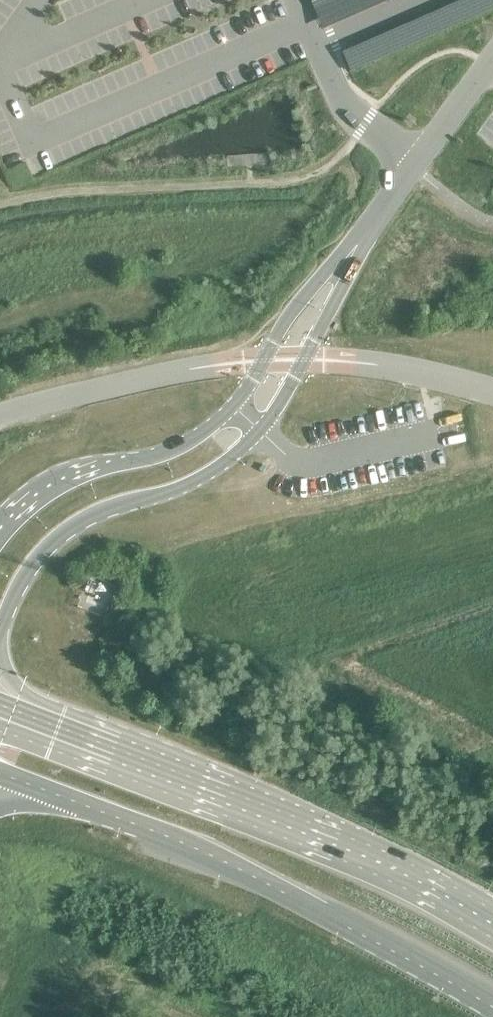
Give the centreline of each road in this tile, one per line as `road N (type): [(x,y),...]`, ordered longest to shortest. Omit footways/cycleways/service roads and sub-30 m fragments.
road 1 (tertiary): [(0,773),(212,855),(492,1007)]
road 2 (tertiary): [(492,909),(355,839),(0,705)]
road 3 (unclassified): [(0,630),(20,584),(56,538),(229,459),(260,430),(303,366)]
road 4 (unclassified): [(259,366),(233,405),(184,445),(69,483),(0,540)]
road 5 (unclassified): [(349,257),(492,59)]
road 6 (unclassified): [(0,411),(221,364)]
road 7 (unclassified): [(343,361),(492,390)]
road 8 (unclassified): [(349,257),(308,295),(268,353)]

